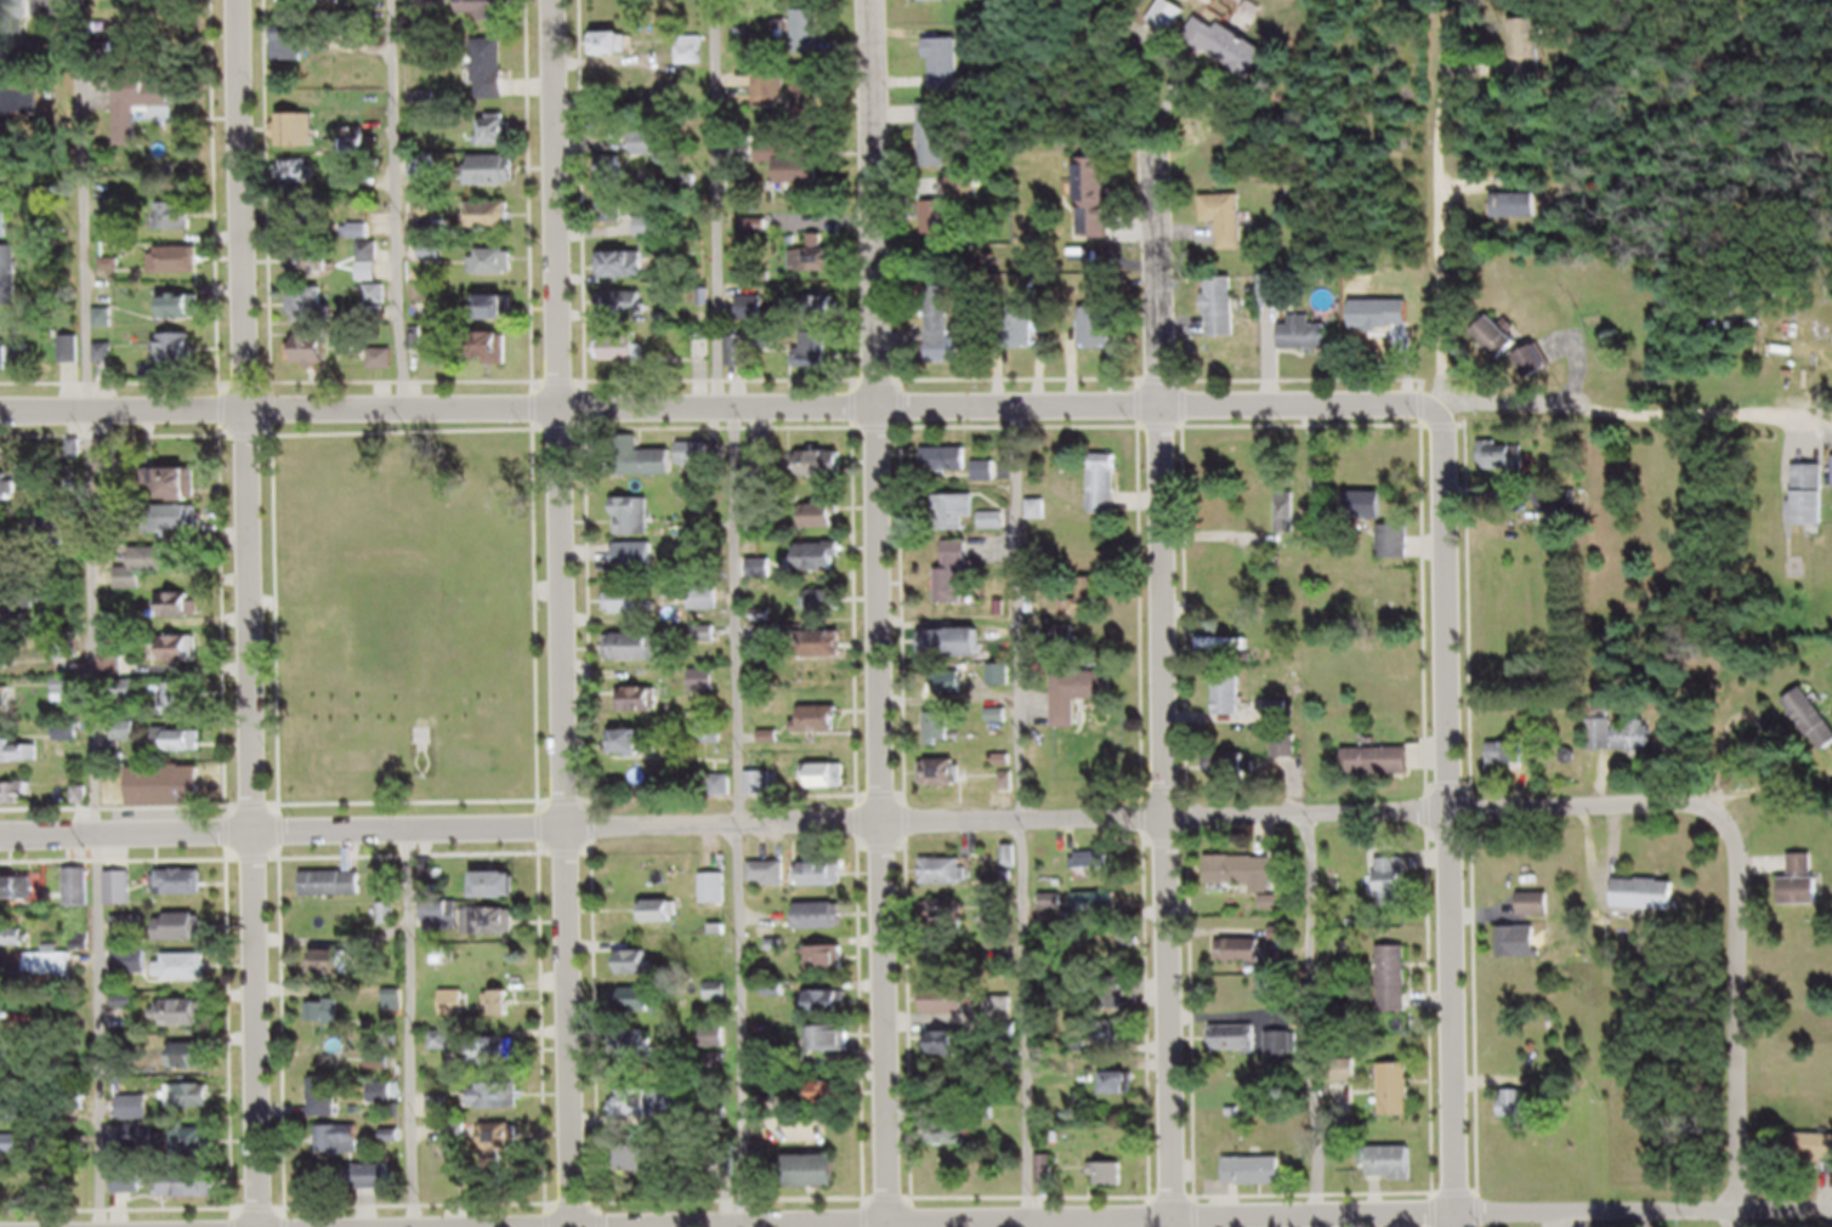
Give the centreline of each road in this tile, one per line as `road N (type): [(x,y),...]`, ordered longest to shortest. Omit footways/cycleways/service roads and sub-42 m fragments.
road 1 (residential): [(0,844),(1736,817)]
road 2 (residential): [(1437,419),(0,422)]
road 3 (residential): [(1464,1226),(1432,0)]
road 4 (residential): [(893,1226),(869,420),(867,0)]
road 5 (residential): [(259,1226),(238,0)]
road 6 (residential): [(574,1226),(554,0)]
road 7 (residential): [(1172,1226),(1164,152)]
road 8 (residential): [(1732,1219),(1736,817),(1720,421)]
road 9 (residential): [(1831,1216),(1322,1226)]

